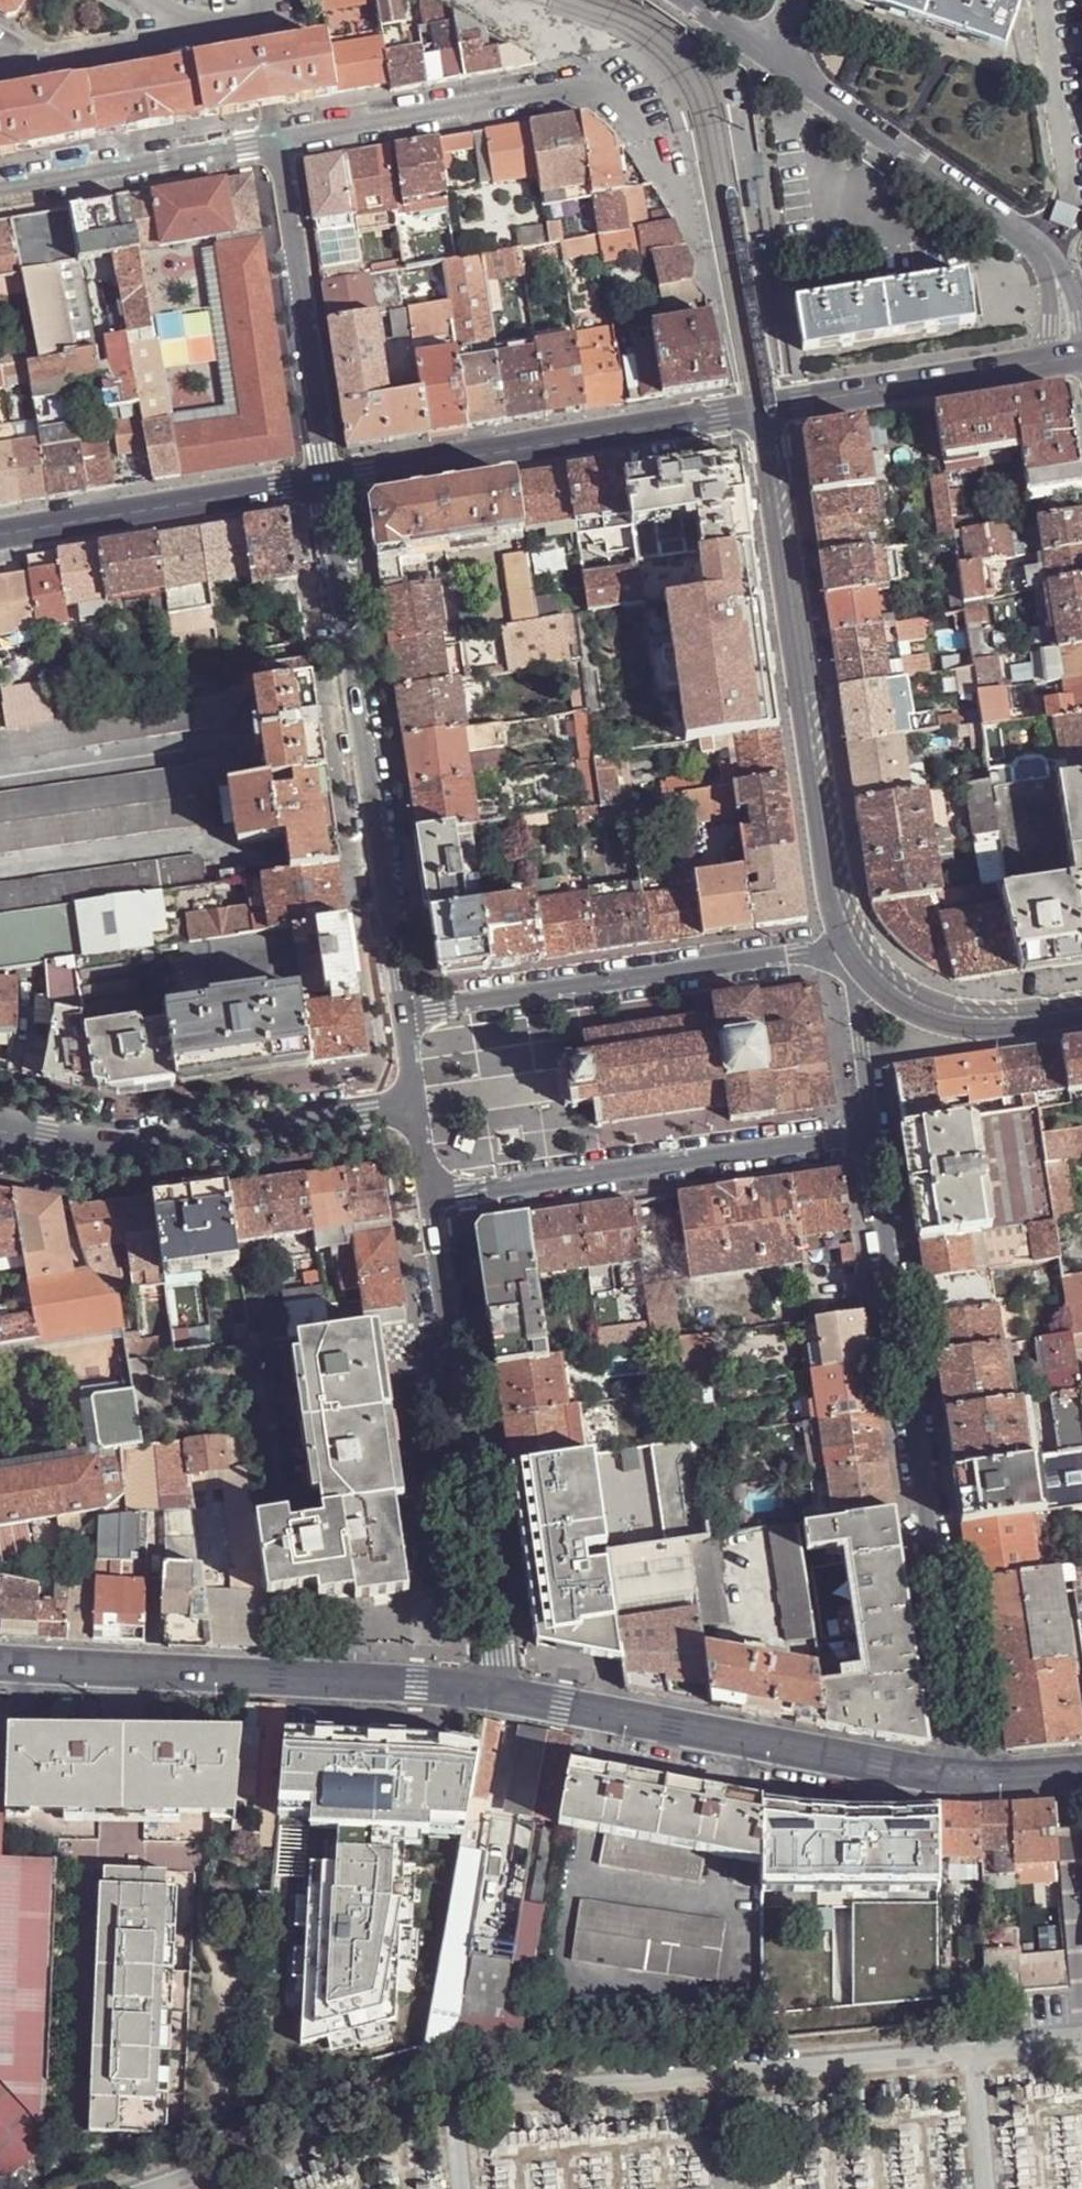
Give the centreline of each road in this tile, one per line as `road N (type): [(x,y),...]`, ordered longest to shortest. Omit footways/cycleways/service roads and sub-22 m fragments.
road 1 (residential): [(868,1140),(968,1779)]
road 2 (residential): [(754,414),(828,901),(851,958)]
road 3 (residential): [(1069,361),(1054,281),(1028,239),(691,0)]
road 4 (tertiary): [(325,485),(403,1011)]
road 5 (secondary): [(0,1665),(504,1695)]
road 6 (tertiary): [(428,1204),(504,1695)]
road 7 (residential): [(699,242),(643,153),(579,95),(279,145)]
road 8 (secondary): [(504,1695),(968,1779)]
road 9 (residential): [(851,958),(797,956),(403,1011)]
road 10 (residential): [(428,1204),(868,1140)]
road 11 (tertiary): [(325,485),(754,414)]
road 12 (residential): [(0,1137),(111,1158),(413,1114)]
road 13 (residential): [(279,145),(325,485)]
road 14 (tertiary): [(0,538),(325,485)]
road 15 (tertiary): [(754,414),(1069,361)]
road 16 (residential): [(0,193),(279,145)]
road 17 (residential): [(851,958),(884,994),(930,1020),(991,1030),(1081,1019)]
road 18 (residential): [(851,958),(868,1140)]

